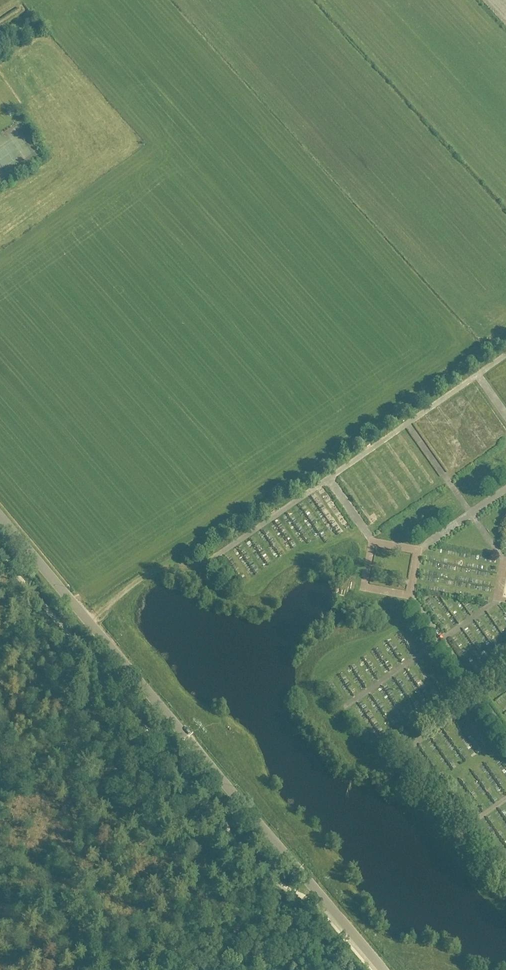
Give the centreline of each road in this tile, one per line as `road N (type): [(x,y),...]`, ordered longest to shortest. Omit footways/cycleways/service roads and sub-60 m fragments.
road 1 (unclassified): [(0,519),(383,969)]

